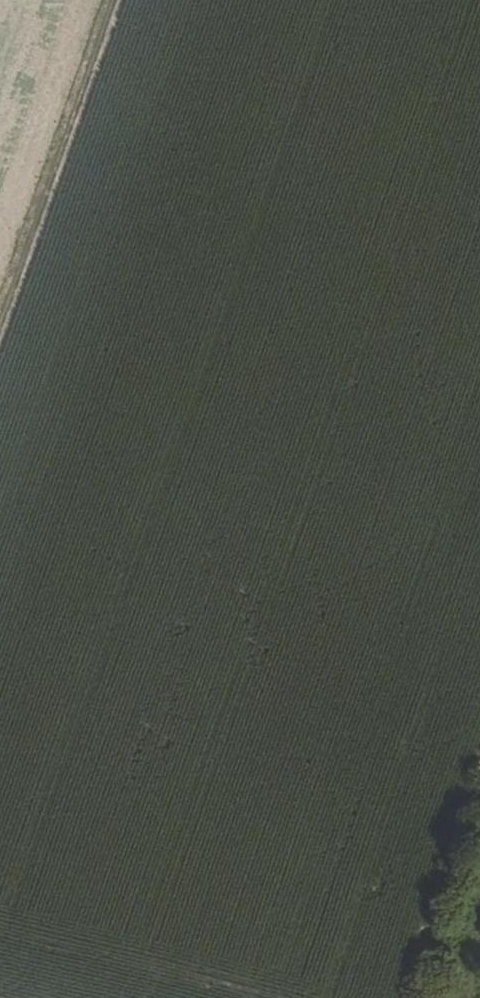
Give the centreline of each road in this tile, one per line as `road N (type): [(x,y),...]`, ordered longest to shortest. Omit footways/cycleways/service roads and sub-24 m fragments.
road 1 (track): [(0,315),(112,0)]

